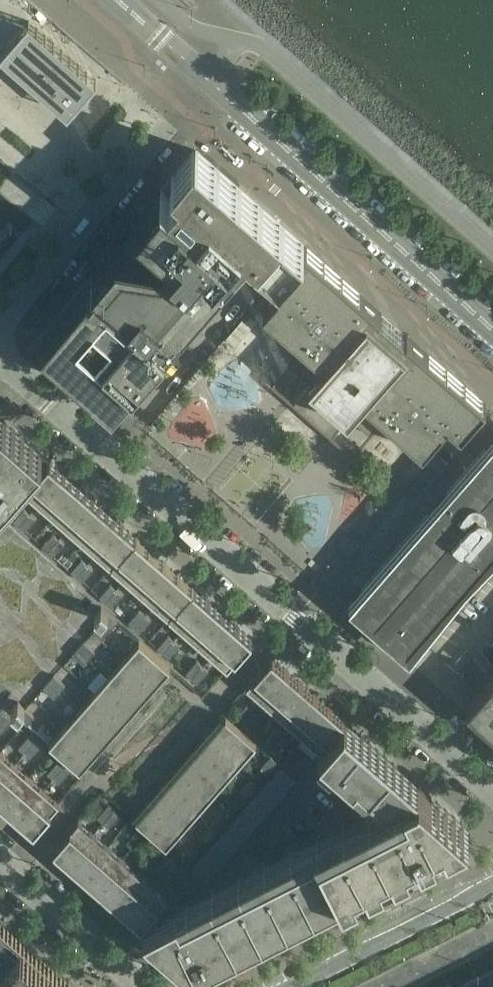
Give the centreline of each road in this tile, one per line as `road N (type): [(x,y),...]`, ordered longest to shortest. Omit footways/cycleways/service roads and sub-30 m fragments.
road 1 (residential): [(406,716),(0,363)]
road 2 (tertiary): [(206,78),(492,332)]
road 3 (residential): [(206,78),(0,324)]
road 4 (secondary): [(492,885),(293,986)]
road 5 (residential): [(143,986),(0,862)]
road 6 (unclassified): [(492,619),(406,716)]

